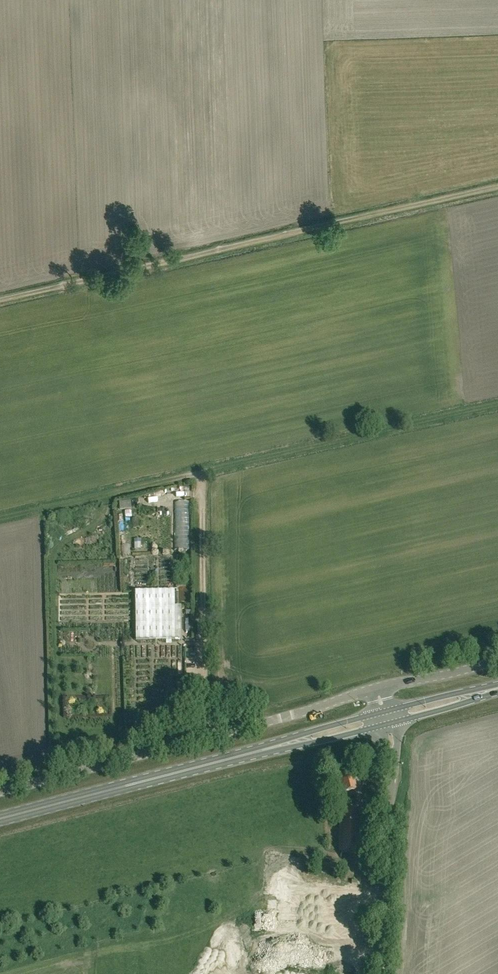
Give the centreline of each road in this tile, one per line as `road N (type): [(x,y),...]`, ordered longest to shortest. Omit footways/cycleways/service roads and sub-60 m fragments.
road 1 (track): [(0,300),(497,187)]
road 2 (unclassified): [(0,792),(382,686)]
road 3 (track): [(202,472),(497,403)]
road 4 (track): [(202,472),(206,738)]
road 5 (primary): [(0,818),(253,753)]
road 6 (unclassified): [(385,973),(397,756),(391,723)]
road 7 (track): [(0,518),(202,472)]
road 8 (primary): [(253,753),(391,723)]
road 9 (primary): [(387,709),(253,753)]

